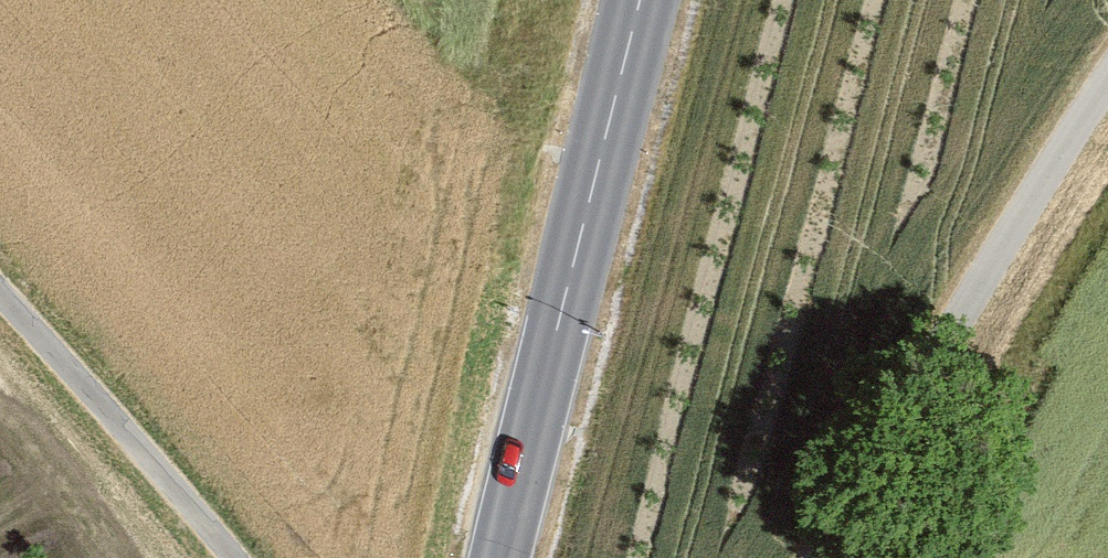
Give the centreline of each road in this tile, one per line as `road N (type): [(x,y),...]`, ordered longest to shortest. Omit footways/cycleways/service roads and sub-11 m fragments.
road 1 (secondary): [(498,557),(647,0)]
road 2 (unclassified): [(1107,88),(983,266),(822,557)]
road 3 (residential): [(0,288),(240,557)]

